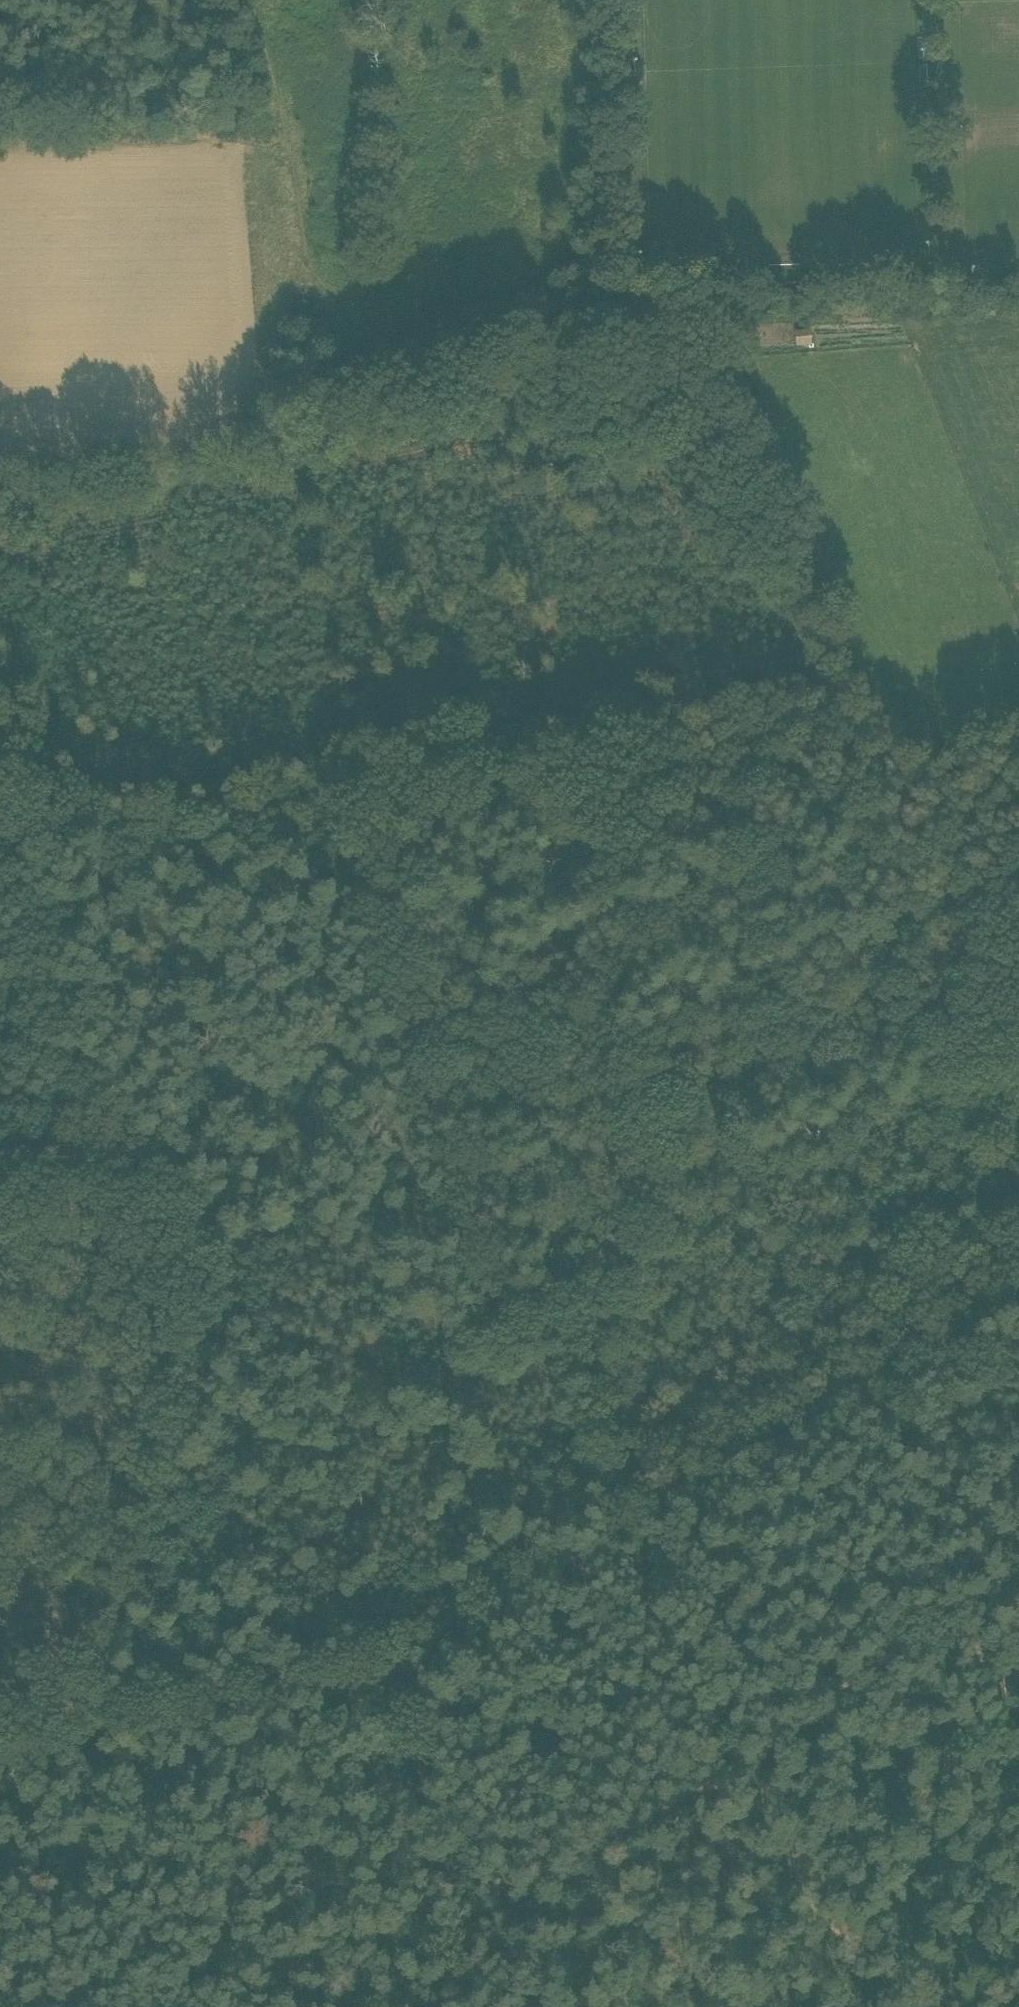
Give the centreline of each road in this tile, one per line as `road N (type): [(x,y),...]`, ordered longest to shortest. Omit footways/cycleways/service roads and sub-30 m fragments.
road 1 (track): [(68,1727),(385,1661),(465,1626),(1018,1299)]
road 2 (track): [(1018,714),(937,724),(763,720),(527,744),(13,827)]
road 3 (track): [(0,790),(88,1033),(215,1270),(215,1337),(140,1549),(69,1702),(68,1727)]

